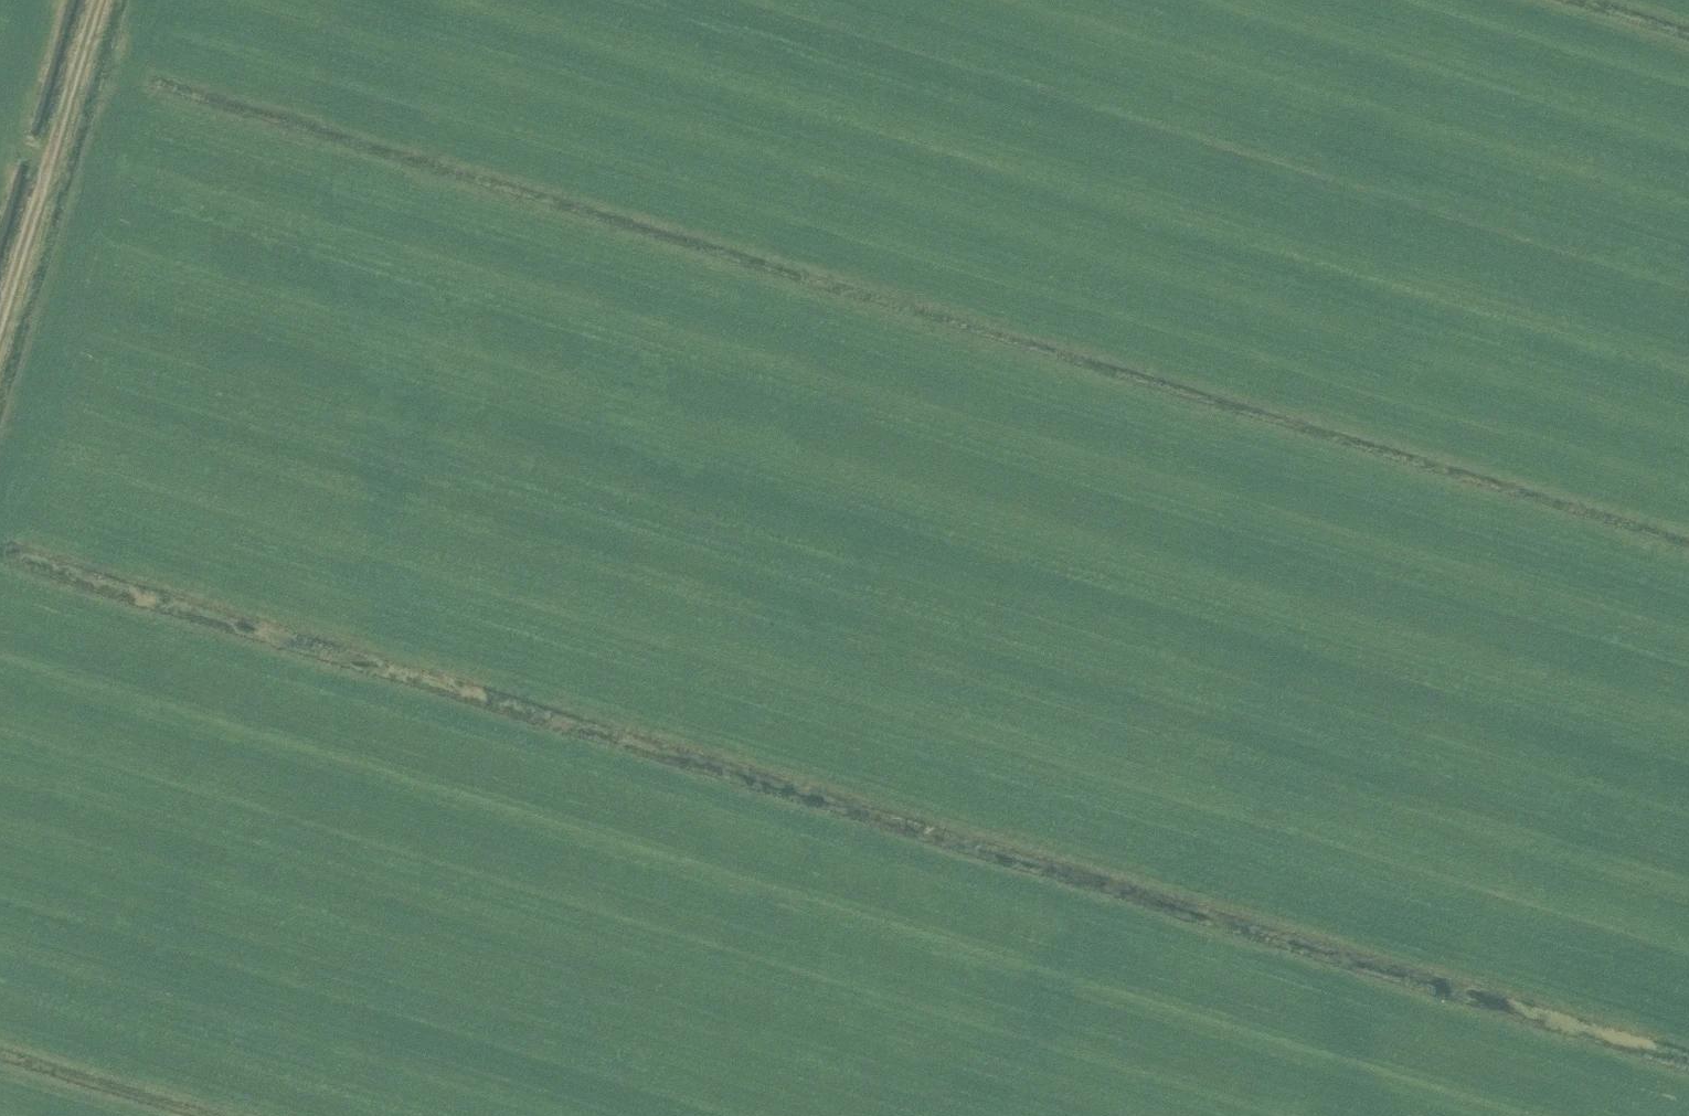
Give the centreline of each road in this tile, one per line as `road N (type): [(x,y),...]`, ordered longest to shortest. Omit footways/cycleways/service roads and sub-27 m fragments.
road 1 (unclassified): [(97,0),(0,320)]

